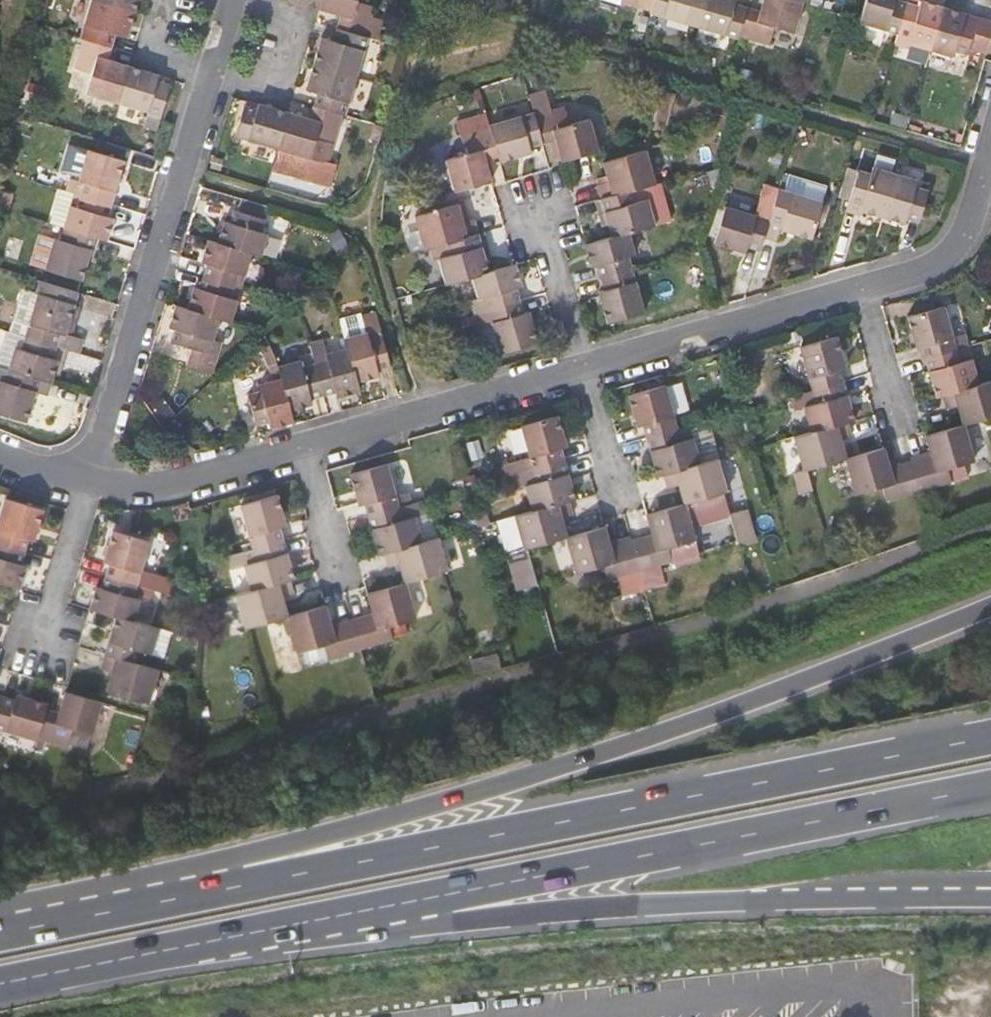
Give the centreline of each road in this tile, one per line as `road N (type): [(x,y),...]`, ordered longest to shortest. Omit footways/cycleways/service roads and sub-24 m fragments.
road 1 (trunk): [(990,608),(631,744),(242,856),(199,895)]
road 2 (trunk): [(990,737),(199,895)]
road 3 (trunk): [(372,910),(990,786)]
road 4 (trunk): [(372,910),(434,925),(674,904),(990,896)]
road 5 (residential): [(89,481),(234,0)]
road 6 (trunk): [(0,986),(372,910)]
road 7 (residential): [(302,447),(582,366)]
road 8 (residential): [(582,366),(859,287)]
road 9 (residential): [(859,287),(950,253),(964,233),(990,138)]
road 10 (residential): [(89,481),(166,480),(302,447)]
road 11 (trunk): [(199,895),(0,935)]
road 12 (residential): [(42,636),(89,481)]
road 13 (residential): [(538,212),(582,366)]
road 14 (residential): [(582,366),(617,493)]
road 15 (residential): [(859,287),(893,408)]
road 16 (residential): [(302,447),(336,563)]

